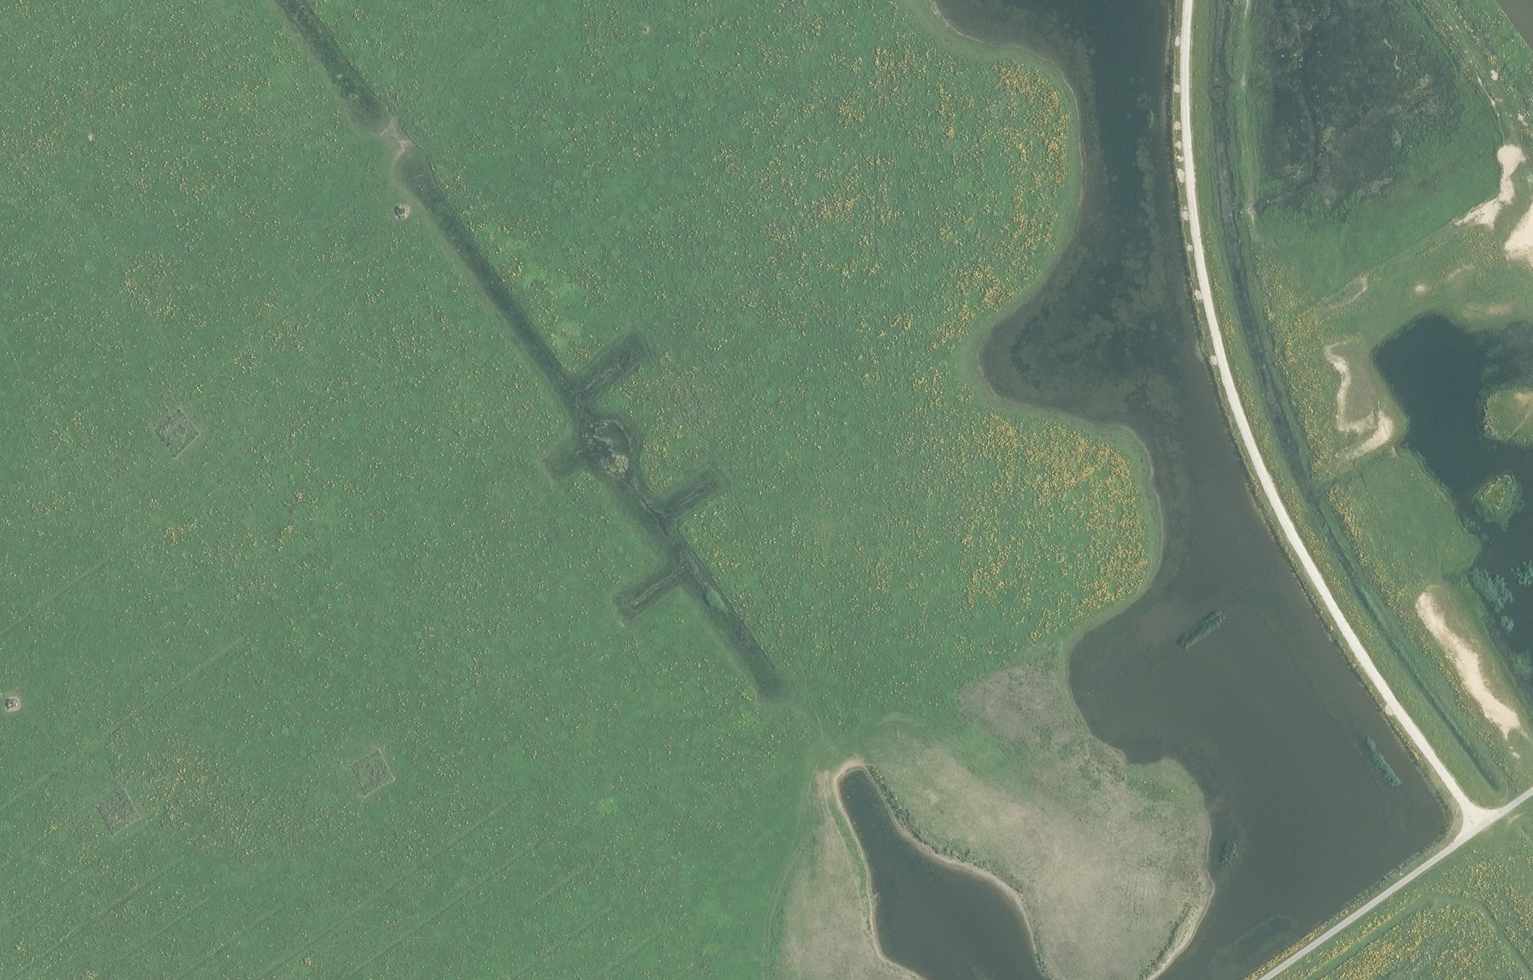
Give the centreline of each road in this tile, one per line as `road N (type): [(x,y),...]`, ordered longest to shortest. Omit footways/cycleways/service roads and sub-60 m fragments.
road 1 (track): [(1532,788),(1478,826),(1355,646),(1259,468),(1224,372),(1201,267),(1187,158),(1188,0)]
road 2 (track): [(1261,979),(1478,826)]

